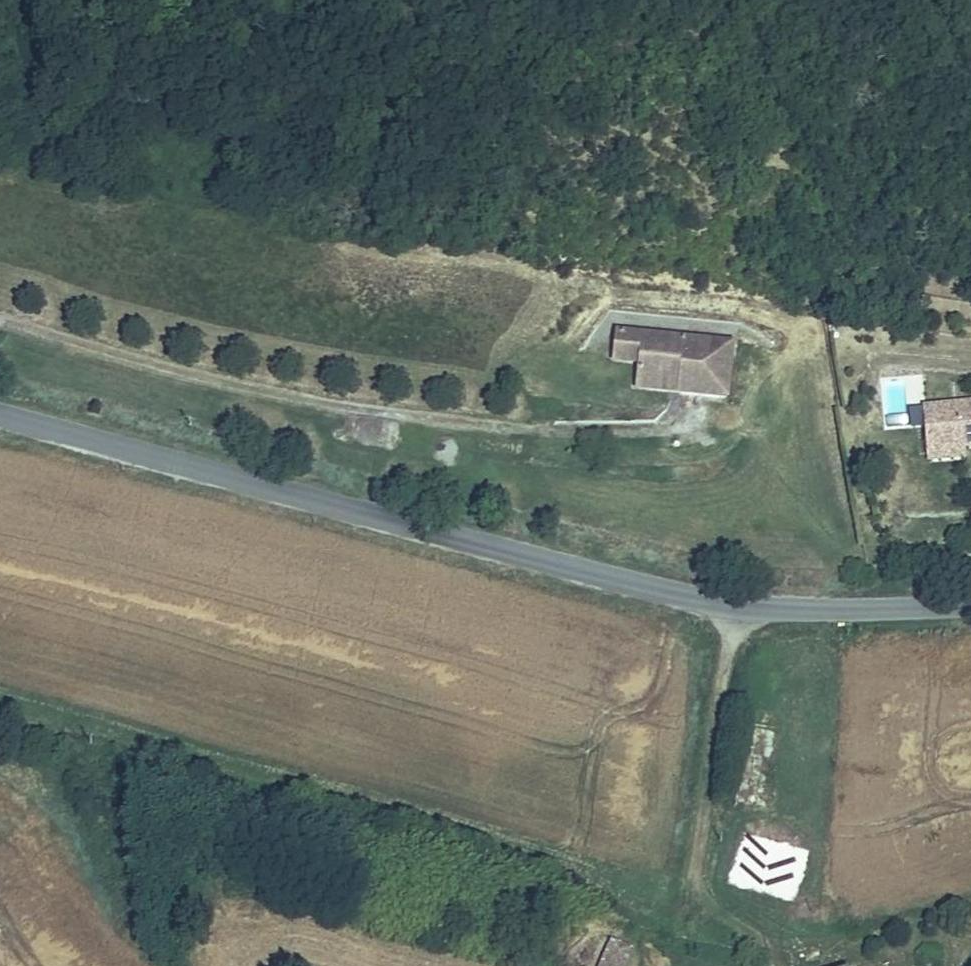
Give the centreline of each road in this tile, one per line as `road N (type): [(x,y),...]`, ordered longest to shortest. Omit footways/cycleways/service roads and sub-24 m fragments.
road 1 (unclassified): [(0,416),(584,573),(735,604),(970,606)]

